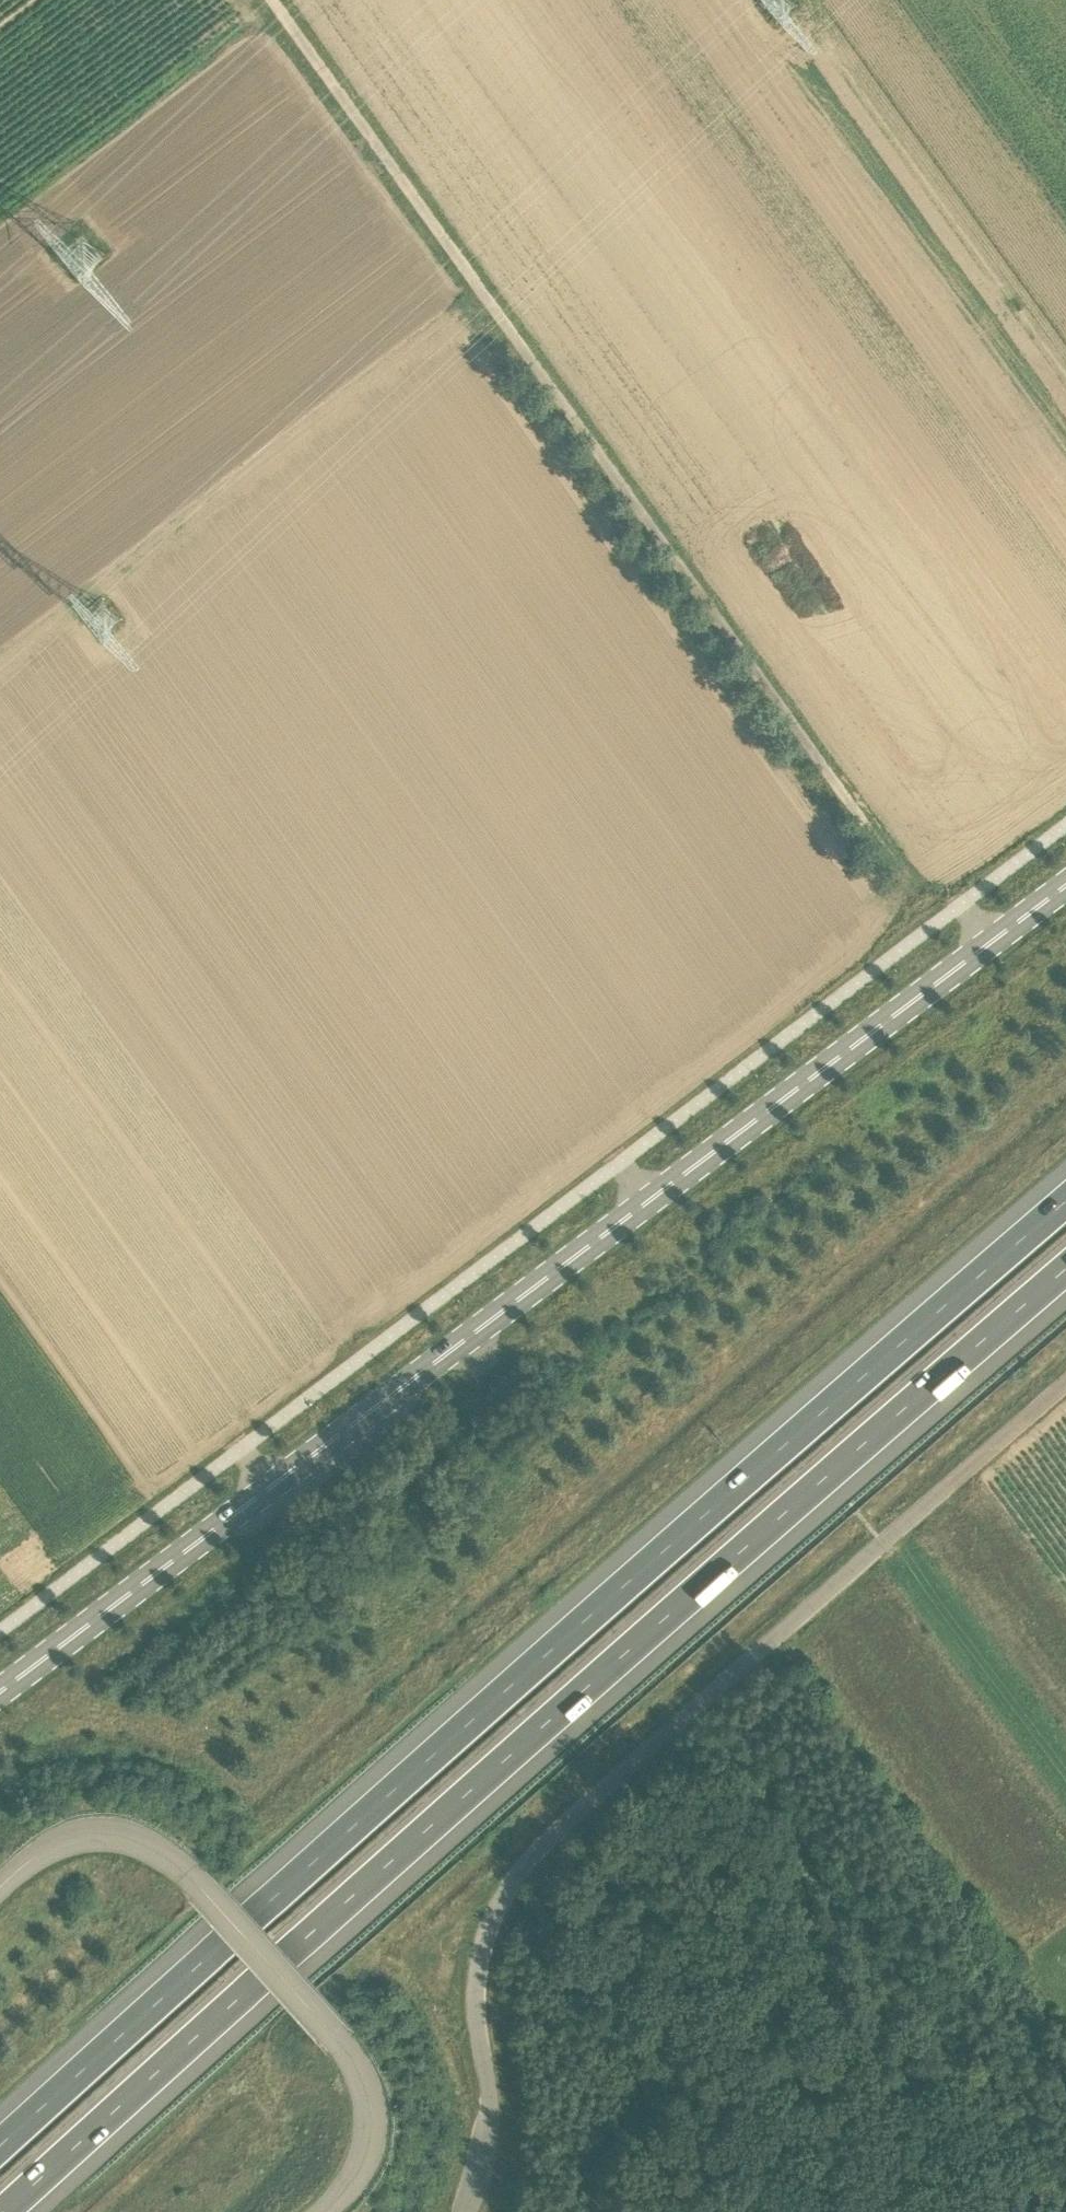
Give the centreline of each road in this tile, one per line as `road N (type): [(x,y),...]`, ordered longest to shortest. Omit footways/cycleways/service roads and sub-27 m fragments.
road 1 (motorway): [(1065,1201),(0,2144)]
road 2 (motorway): [(3,2211),(1065,1272)]
road 3 (secondary): [(0,1697),(1065,890)]
road 4 (unclassified): [(466,2211),(489,2116),(478,2025),(481,1965),(517,1877),(600,1792),(1065,1393)]
road 5 (unclassified): [(874,851),(269,0)]
road 6 (unclassified): [(328,2211),(352,2191),(371,2151),(367,2083),(325,2024),(206,1891),(173,1860),(137,1842),(97,1837),(38,1861),(0,1896)]

